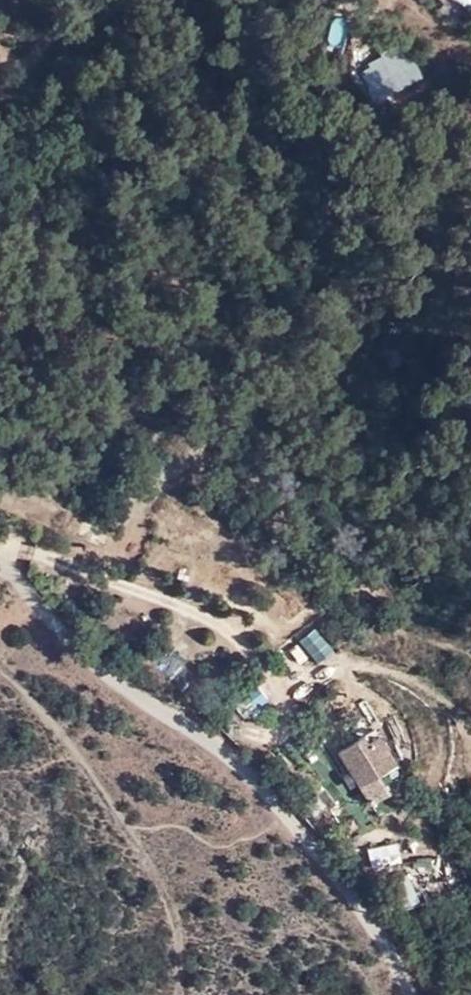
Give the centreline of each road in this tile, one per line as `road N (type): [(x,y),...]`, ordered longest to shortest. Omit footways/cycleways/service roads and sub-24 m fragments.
road 1 (residential): [(403,994),(352,910),(168,676),(56,595),(0,573)]

